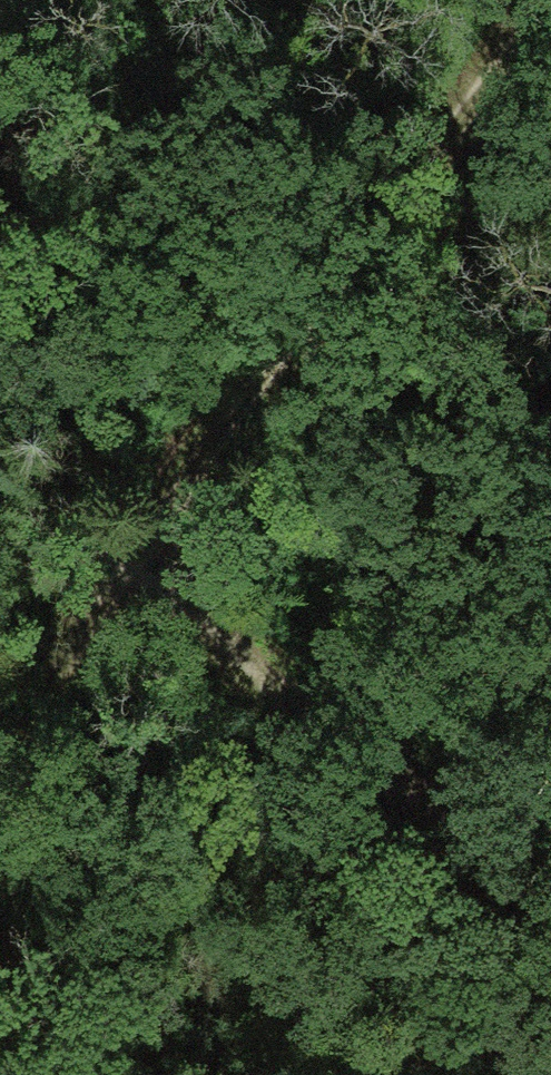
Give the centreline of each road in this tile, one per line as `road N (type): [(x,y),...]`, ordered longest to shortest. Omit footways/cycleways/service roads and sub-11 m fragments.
road 1 (track): [(550,0),(153,575)]
road 2 (track): [(550,906),(482,877),(153,575)]
road 3 (track): [(153,575),(0,845)]
road 4 (track): [(0,456),(153,575)]

